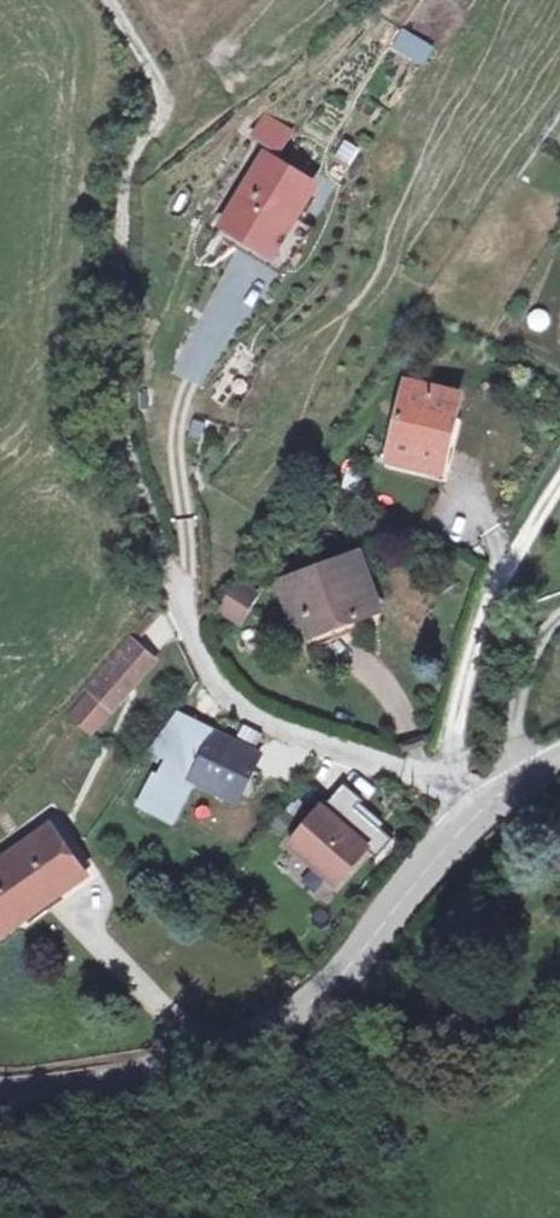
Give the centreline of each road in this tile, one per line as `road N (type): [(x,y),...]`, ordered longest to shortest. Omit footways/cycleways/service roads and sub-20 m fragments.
road 1 (track): [(106,0),(133,38),(162,117),(139,159),(127,364),(149,550),(181,593),(189,626)]
road 2 (tertiary): [(0,1087),(165,1073),(274,1031),(323,997),(485,811)]
road 3 (residential): [(189,375),(172,452),(189,626),(228,685),(272,728),(438,786)]
road 4 (residential): [(559,484),(483,604),(438,786)]

